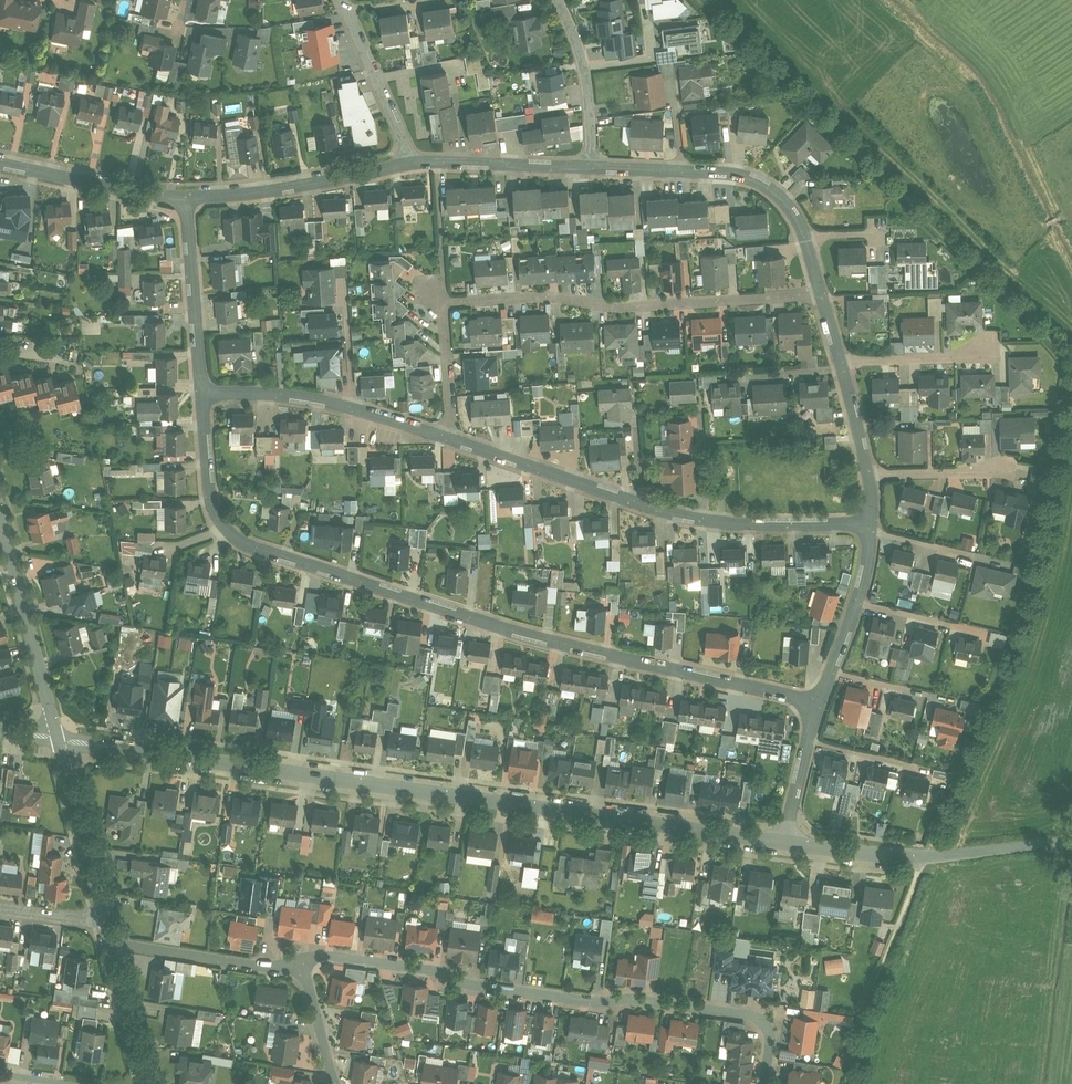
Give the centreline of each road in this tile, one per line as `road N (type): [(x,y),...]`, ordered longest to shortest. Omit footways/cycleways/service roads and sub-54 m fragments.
road 1 (residential): [(201,393),(209,492),(227,530),(490,618),(820,703)]
road 2 (unclassified): [(59,739),(784,838)]
road 3 (residential): [(764,1083),(770,1029),(755,1016),(483,988),(320,957)]
road 4 (residential): [(822,294),(599,302),(447,295)]
road 5 (unclassified): [(784,838),(923,855),(1071,840)]
road 6 (residential): [(449,438),(705,515)]
road 7 (residential): [(201,393),(323,403),(449,438)]
road 8 (unclassified): [(59,739),(0,509)]
road 9 (residential): [(185,199),(413,161)]
road 10 (residential): [(683,169),(748,178),(781,197),(801,227),(822,294)]
road 11 (residential): [(185,199),(201,393)]
road 12 (residential): [(111,939),(248,966),(300,967)]
road 13 (residential): [(0,163),(185,199)]
road 14 (unclassified): [(106,919),(59,739)]
road 15 (residential): [(413,161),(593,166)]
road 16 (residential): [(413,161),(342,0)]
road 17 (residential): [(593,166),(580,54),(560,0)]
road 18 (residential): [(705,515),(872,531)]
road 19 (unclassified): [(150,1083),(111,939)]
road 20 (residential): [(844,367),(987,356)]
road 21 (residential): [(449,438),(447,295)]
road 22 (residential): [(870,477),(1001,470)]
road 23 (residential): [(300,967),(335,1083)]

